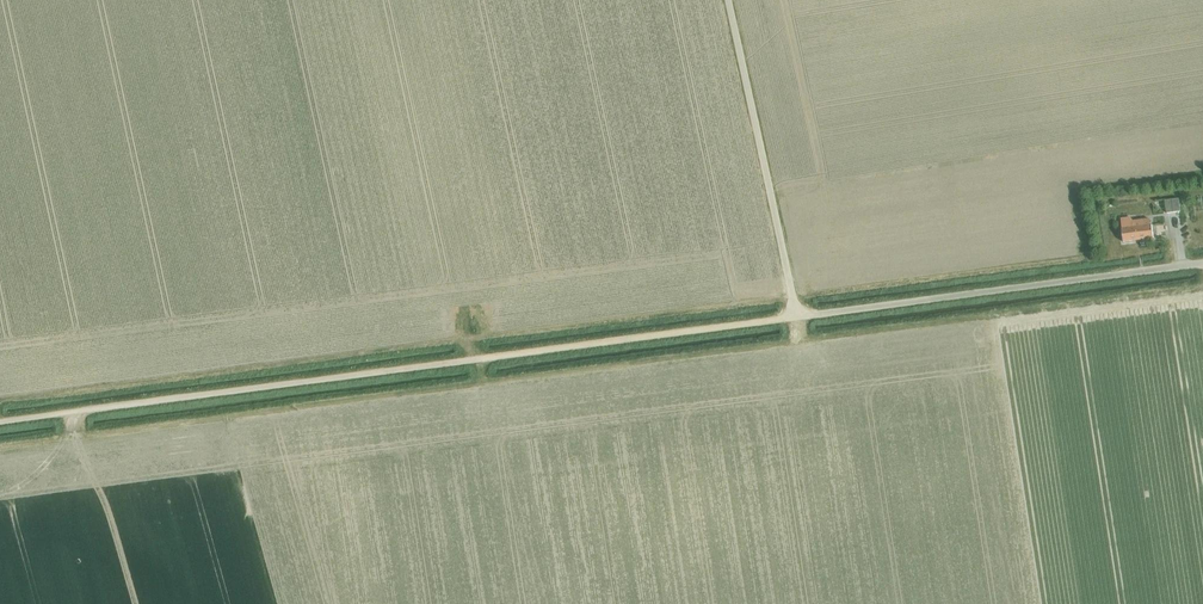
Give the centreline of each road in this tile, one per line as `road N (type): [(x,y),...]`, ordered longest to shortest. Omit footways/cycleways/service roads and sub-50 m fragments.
road 1 (track): [(0,422),(796,317)]
road 2 (track): [(302,0),(367,344),(791,291)]
road 3 (unclassified): [(796,317),(1202,263)]
road 4 (track): [(796,317),(728,0)]

